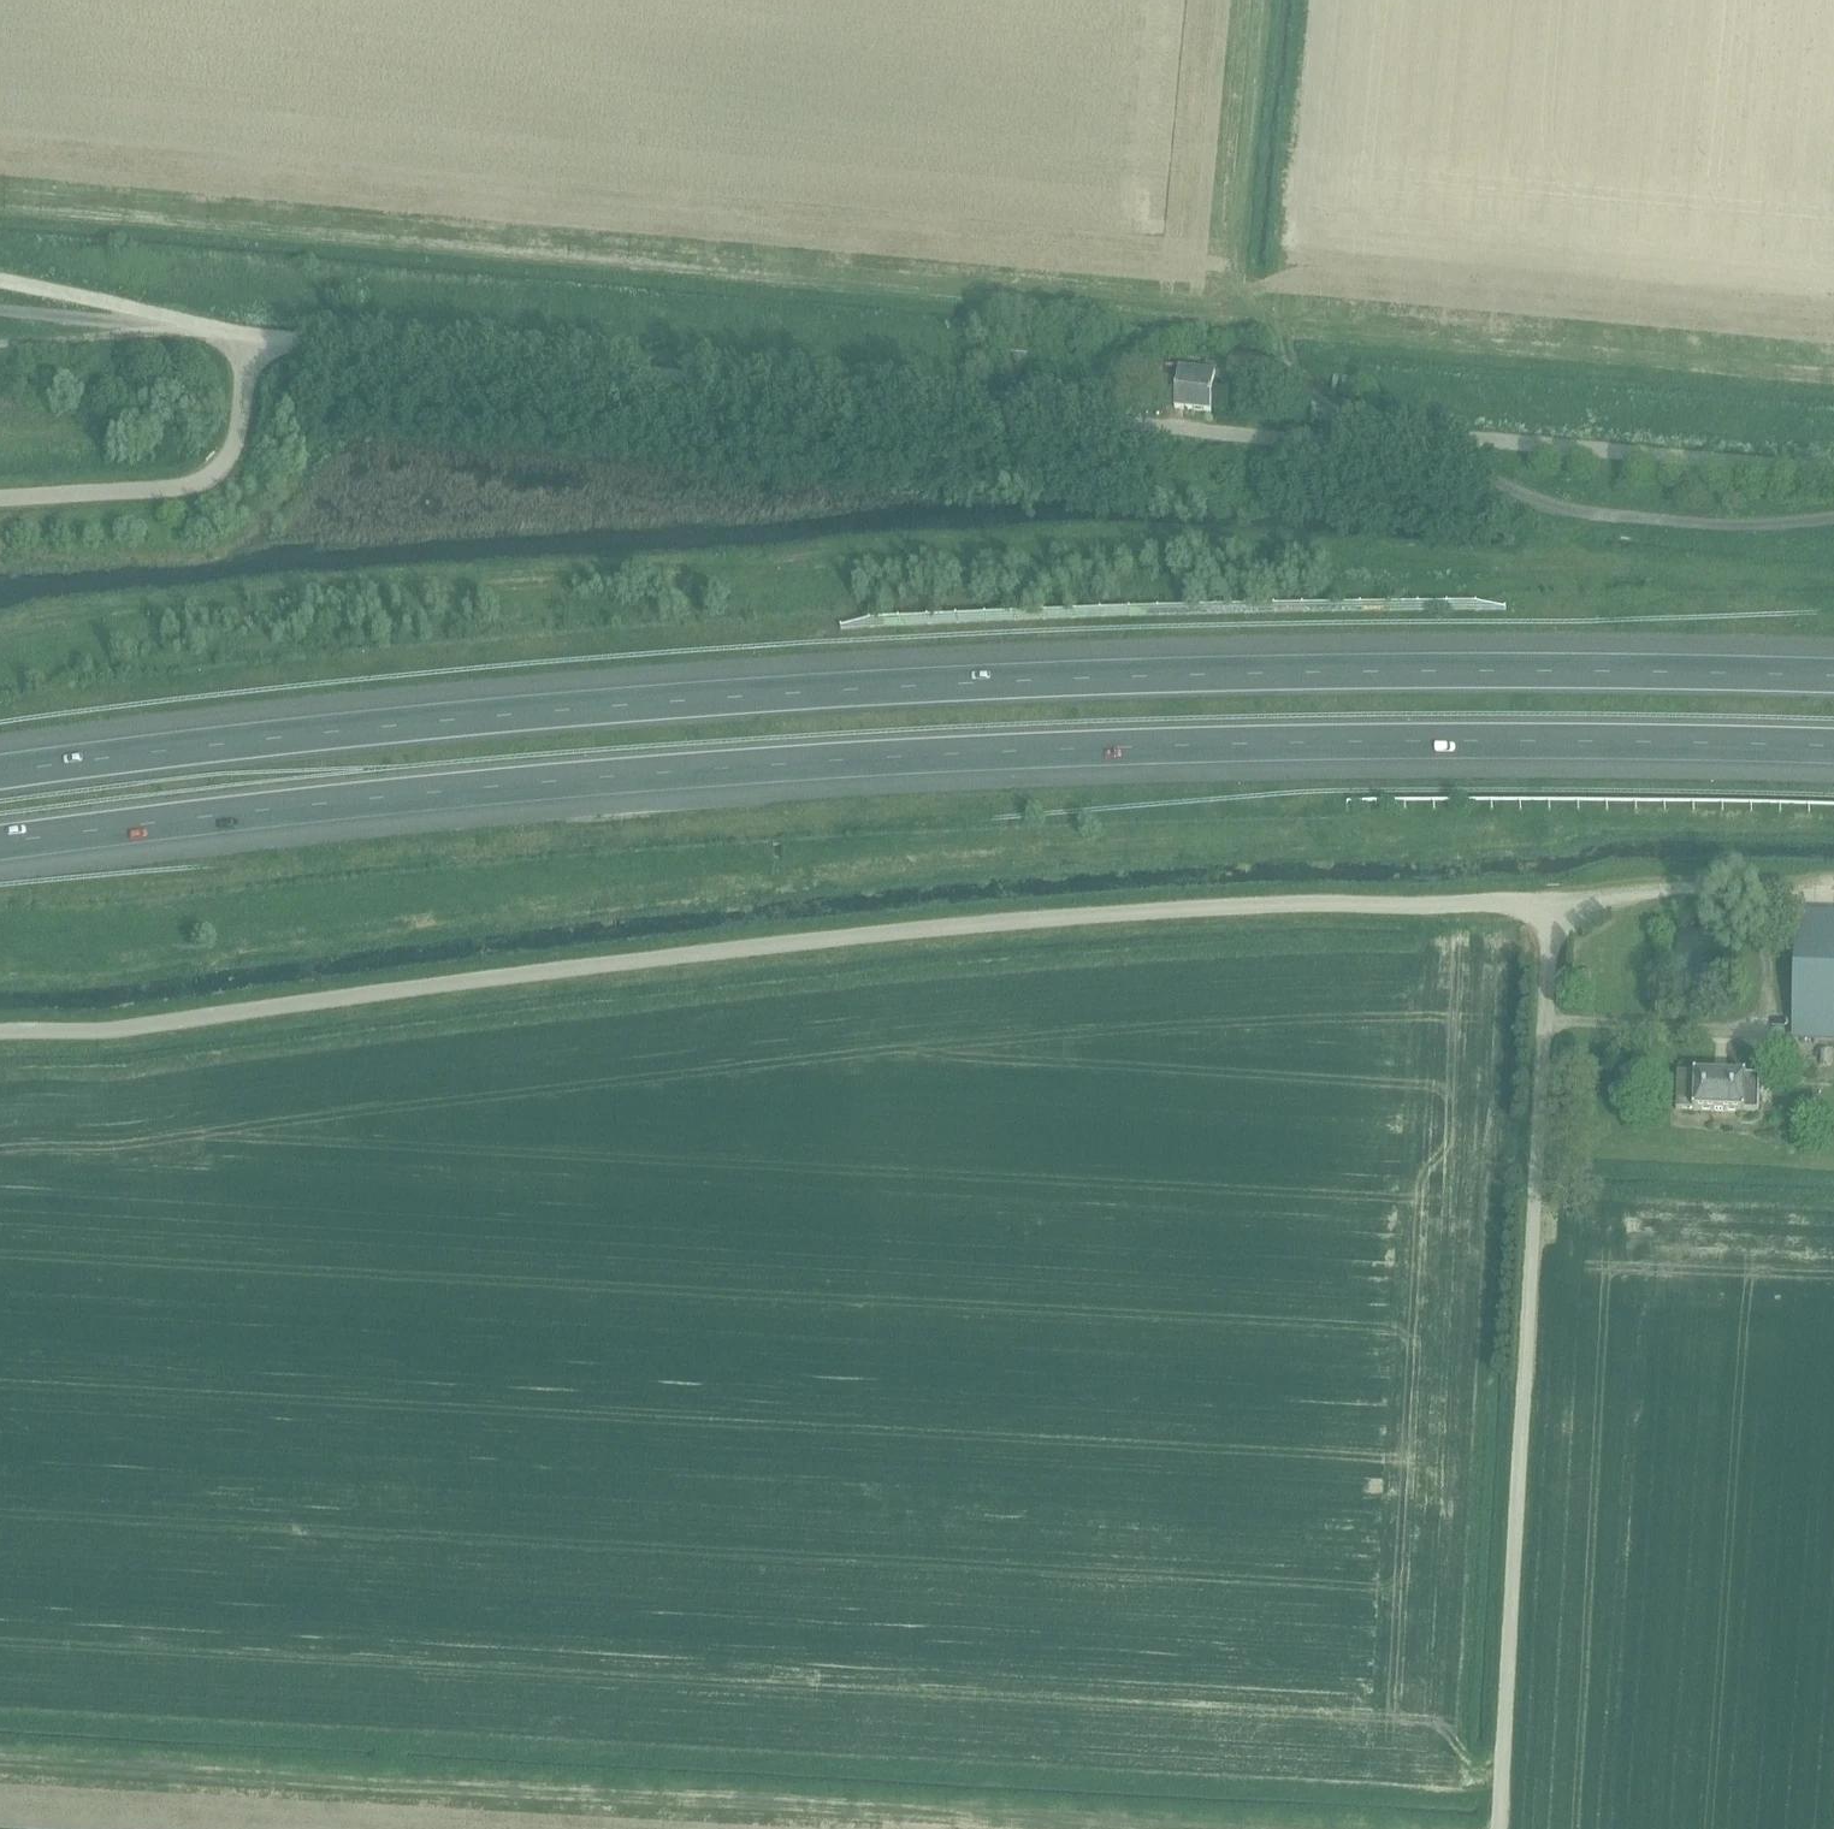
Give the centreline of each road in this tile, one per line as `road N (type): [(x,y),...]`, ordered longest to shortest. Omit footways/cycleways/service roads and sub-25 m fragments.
road 1 (motorway): [(0,849),(399,799),(1028,754),(1574,741),(1833,748)]
road 2 (motorway): [(1833,675),(1031,679),(425,721),(0,773)]
road 3 (track): [(0,343),(210,329)]
road 4 (track): [(1266,312),(1300,386),(1391,439)]

